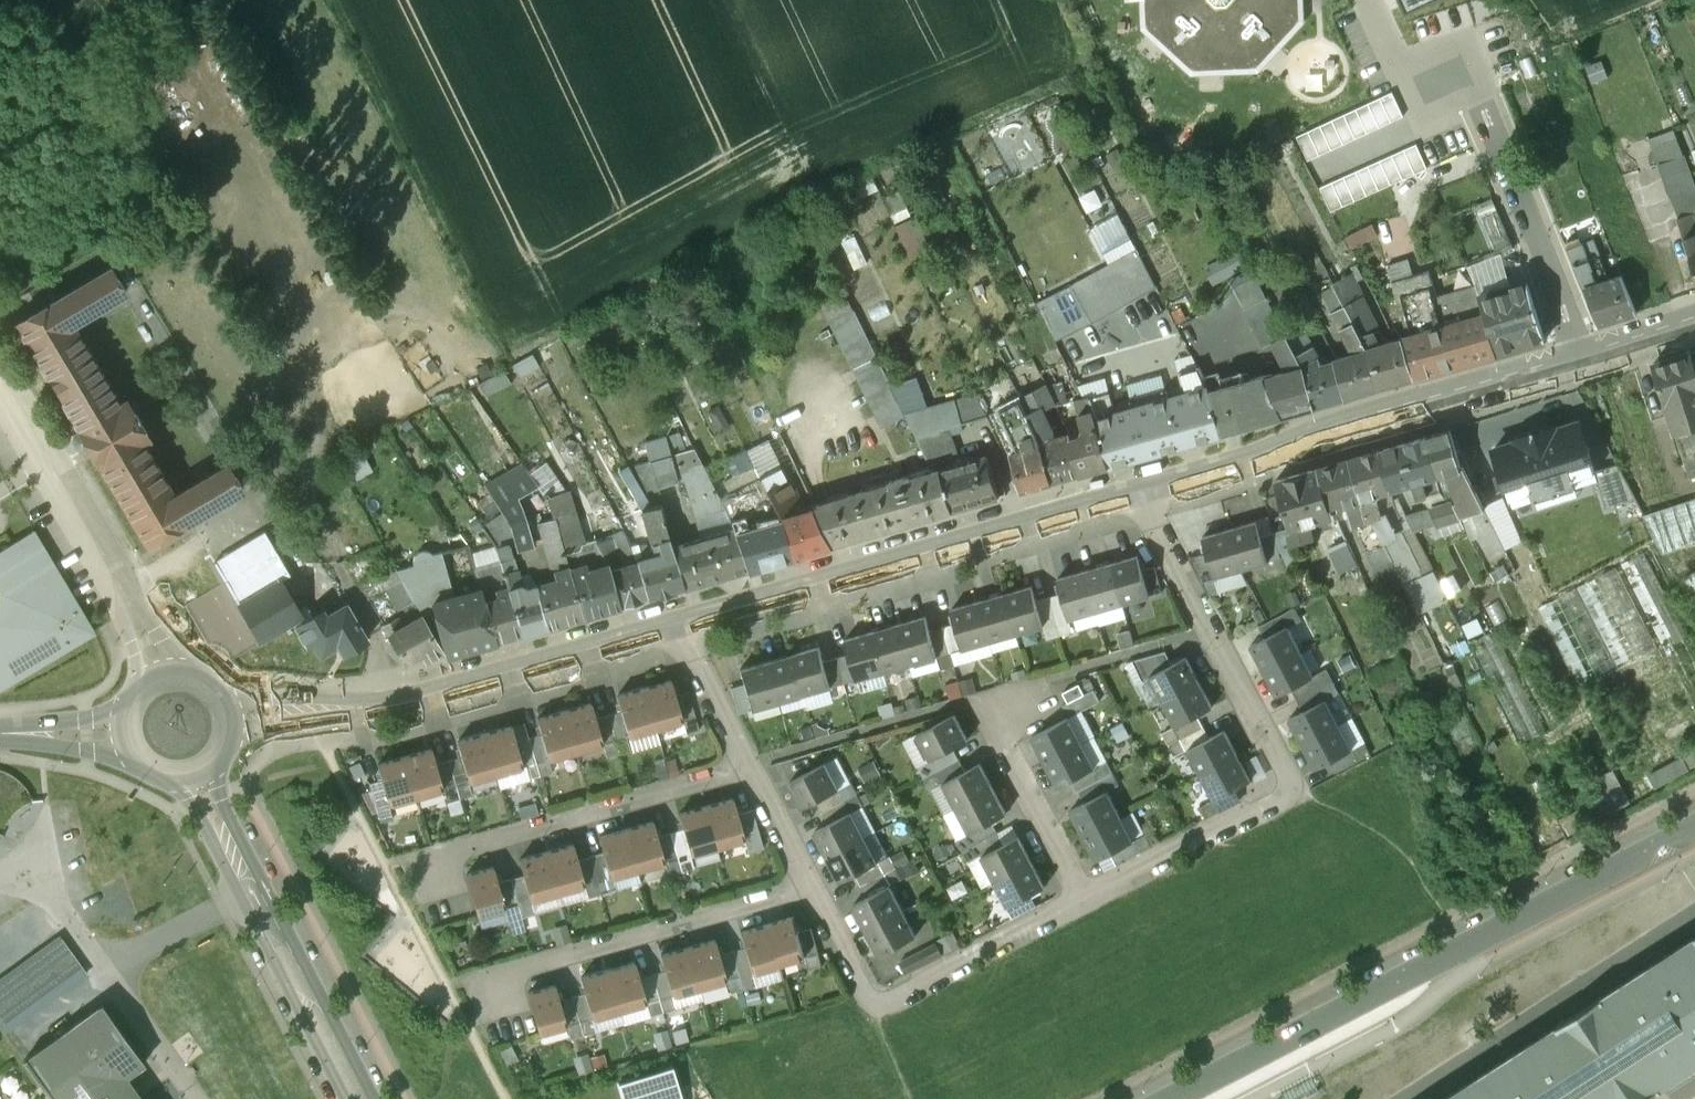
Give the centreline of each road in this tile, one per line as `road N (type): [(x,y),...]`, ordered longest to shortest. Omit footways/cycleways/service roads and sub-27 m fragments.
road 1 (unclassified): [(1694,829),(1172,1098)]
road 2 (residential): [(1134,490),(1296,794),(1083,900)]
road 3 (residential): [(1134,490),(670,628)]
road 4 (residential): [(1579,355),(1134,490)]
road 5 (residential): [(670,628),(399,702),(235,720)]
road 6 (residential): [(1579,355),(1481,101),(1451,74),(1405,62),(1382,39),(1363,0)]
road 7 (residential): [(1083,900),(893,1007),(870,1008),(804,880)]
road 8 (residential): [(0,344),(112,544),(159,671)]
road 9 (tertiary): [(199,778),(363,1098)]
road 10 (residential): [(804,880),(522,966)]
road 11 (residential): [(744,761),(464,849)]
road 12 (residential): [(1083,900),(992,748)]
road 13 (residential): [(744,761),(670,628)]
road 14 (residential): [(804,880),(744,761)]
road 15 (residential): [(1694,317),(1579,355)]
road 16 (tertiary): [(0,735),(121,736)]

